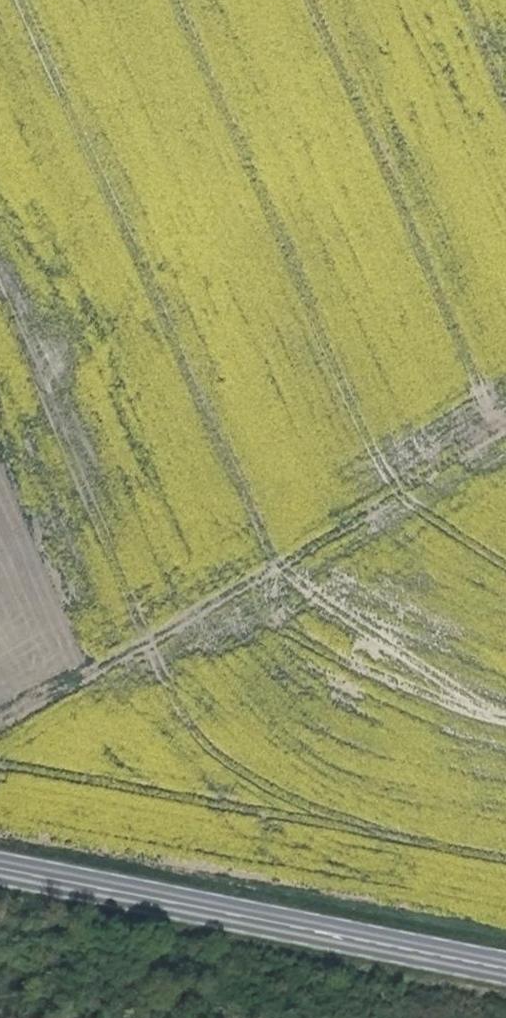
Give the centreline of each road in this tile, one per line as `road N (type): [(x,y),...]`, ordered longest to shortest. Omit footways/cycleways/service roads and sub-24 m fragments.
road 1 (primary): [(0,867),(505,968)]

